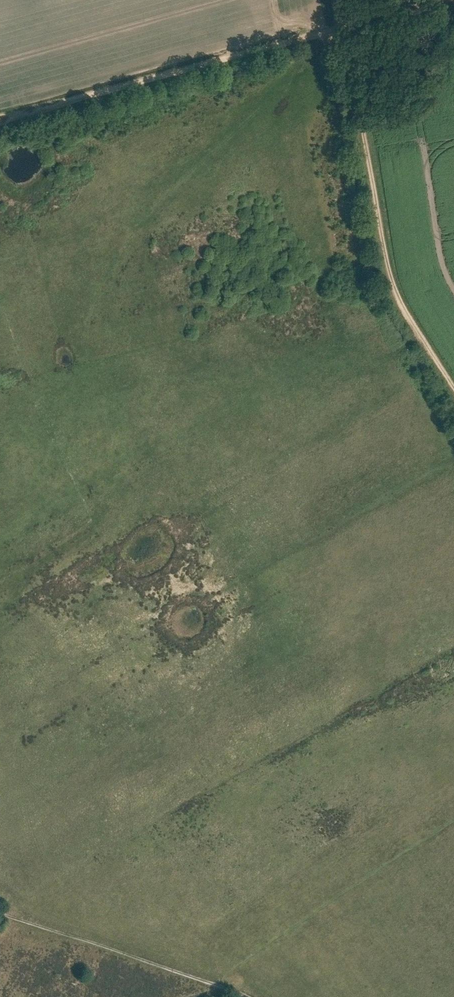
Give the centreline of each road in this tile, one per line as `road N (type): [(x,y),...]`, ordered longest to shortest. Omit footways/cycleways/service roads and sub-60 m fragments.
road 1 (track): [(342,28),(388,283),(453,393)]
road 2 (track): [(342,28),(0,124)]

